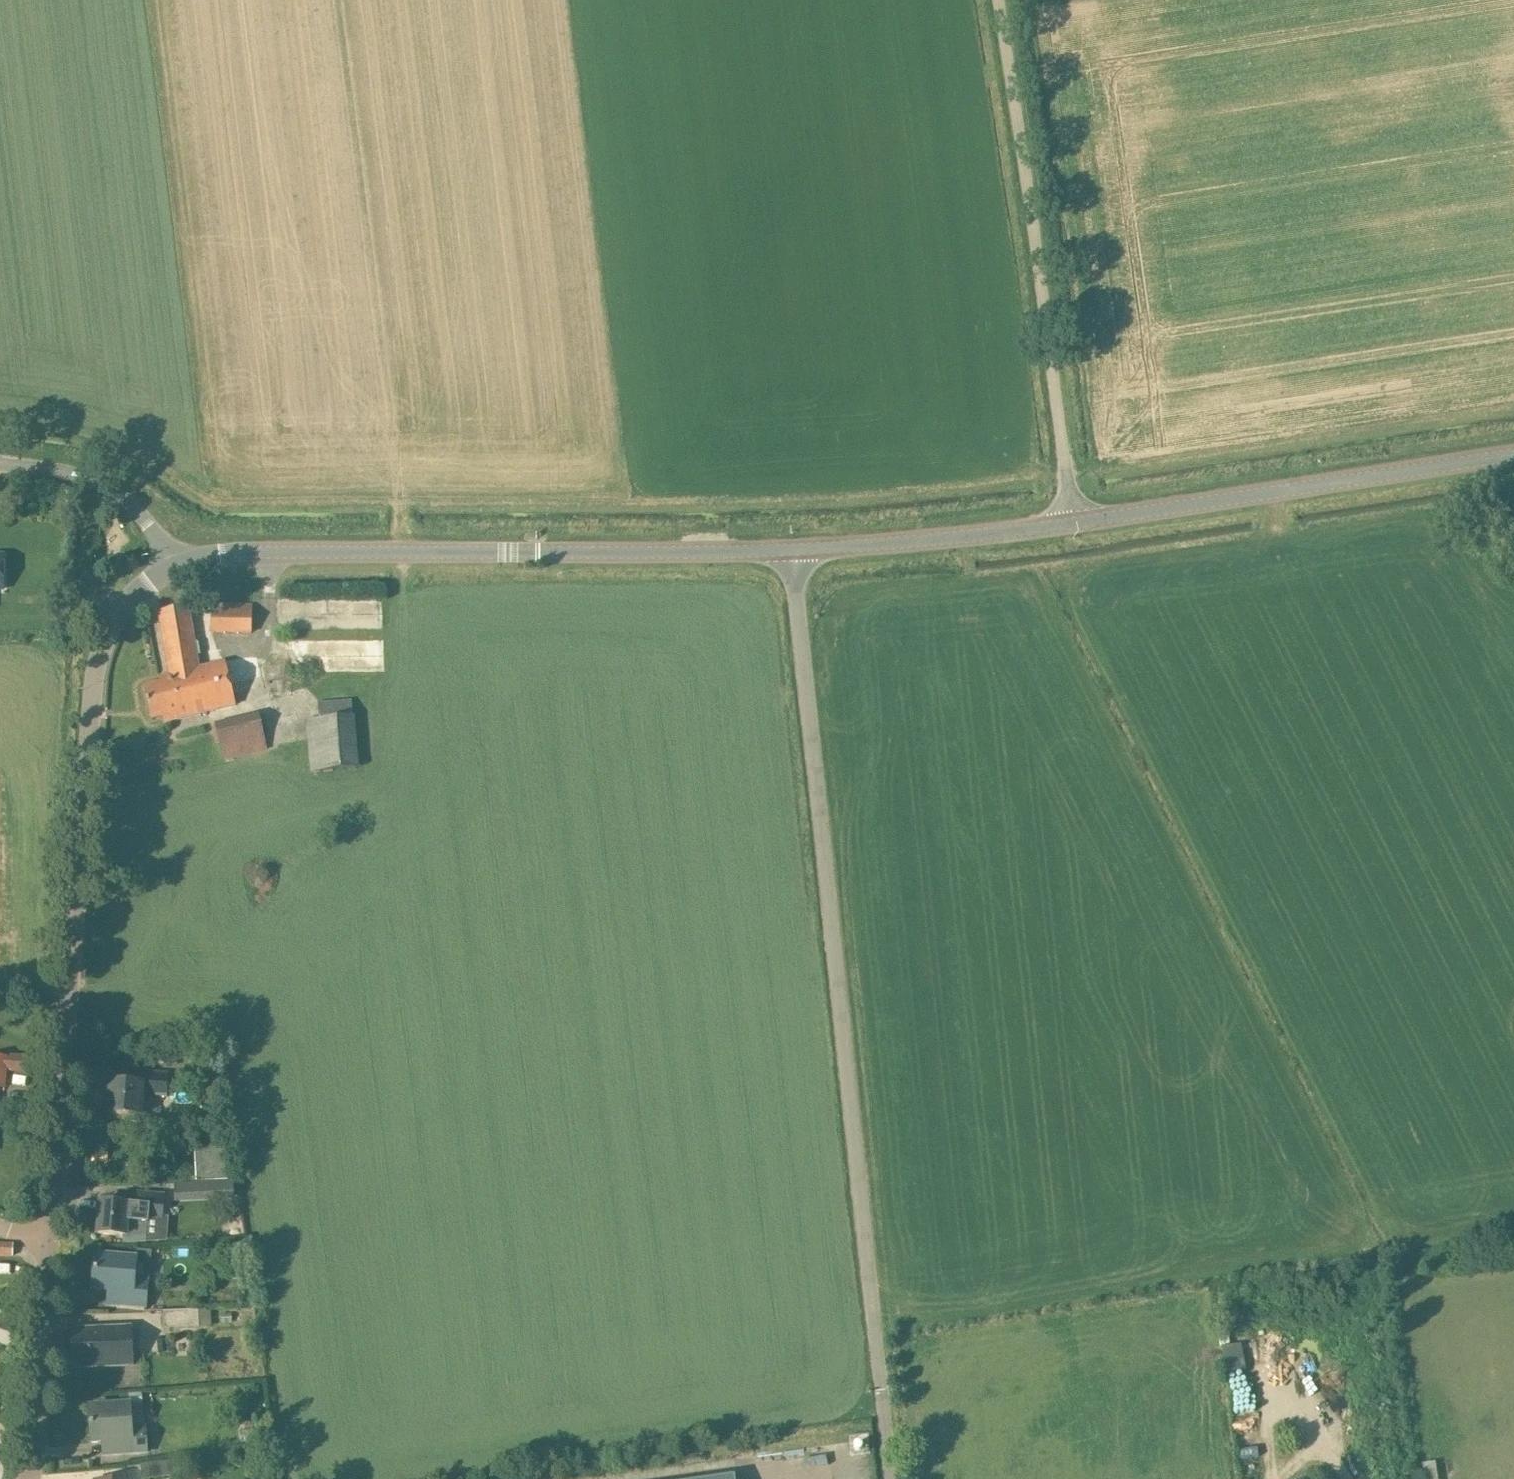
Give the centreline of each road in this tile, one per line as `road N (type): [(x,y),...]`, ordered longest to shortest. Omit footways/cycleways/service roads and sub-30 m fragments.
road 1 (unclassified): [(891,1478),(794,550)]
road 2 (tertiary): [(49,1247),(98,653),(120,610),(177,563)]
road 3 (unclassified): [(1074,523),(996,0)]
road 4 (tertiary): [(1074,523),(1513,456)]
road 5 (tertiary): [(538,553),(251,551)]
road 6 (tertiary): [(794,550),(1074,523)]
road 7 (tertiary): [(538,553),(794,550)]
road 8 (tertiary): [(30,1478),(49,1247)]
road 9 (unclassified): [(0,462),(80,476),(120,494),(177,563)]

